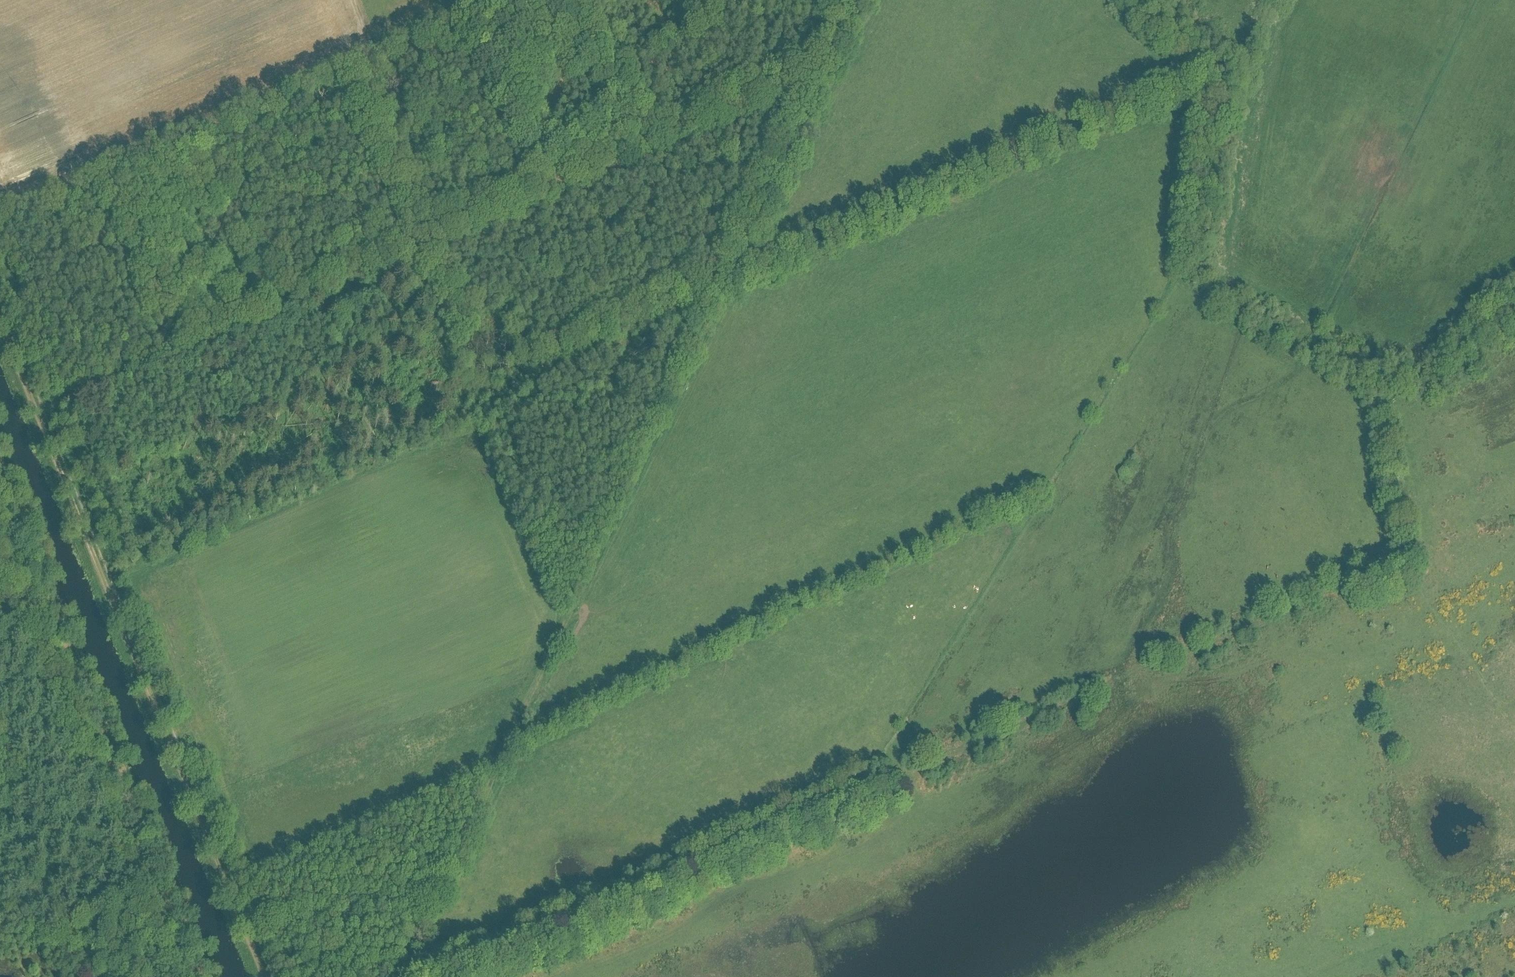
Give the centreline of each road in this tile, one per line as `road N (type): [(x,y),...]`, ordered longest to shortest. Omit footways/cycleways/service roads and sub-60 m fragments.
road 1 (track): [(720,282),(399,976)]
road 2 (track): [(268,976),(39,412)]

